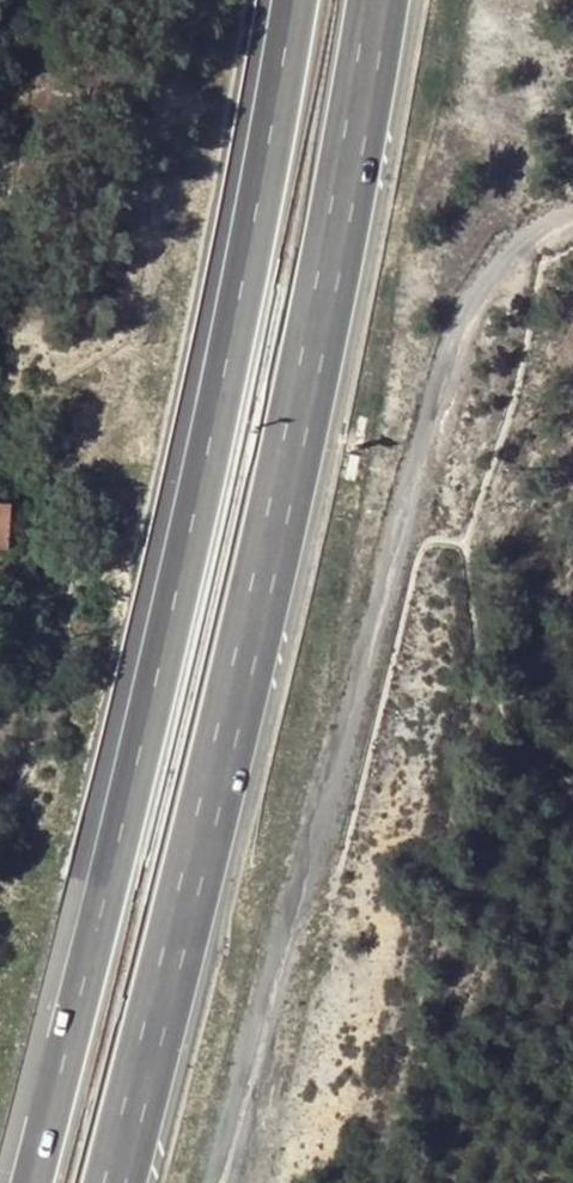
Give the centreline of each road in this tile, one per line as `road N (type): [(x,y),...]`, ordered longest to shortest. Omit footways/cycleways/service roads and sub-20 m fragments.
road 1 (motorway): [(293,0),(226,355),(32,1182)]
road 2 (motorway): [(113,1182),(267,577),(370,0)]

